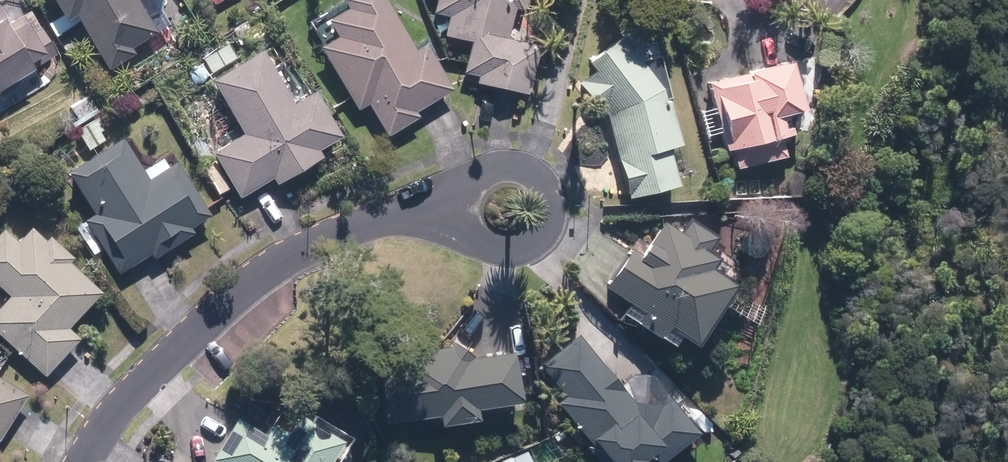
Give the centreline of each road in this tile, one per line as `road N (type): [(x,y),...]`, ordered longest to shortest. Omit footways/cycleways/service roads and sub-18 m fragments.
road 1 (residential): [(386,215),(302,248),(231,293),(165,356),(84,461)]
road 2 (residential): [(386,215),(474,173),(514,168),(545,185),(540,228),(501,244),(449,223),(396,217)]

